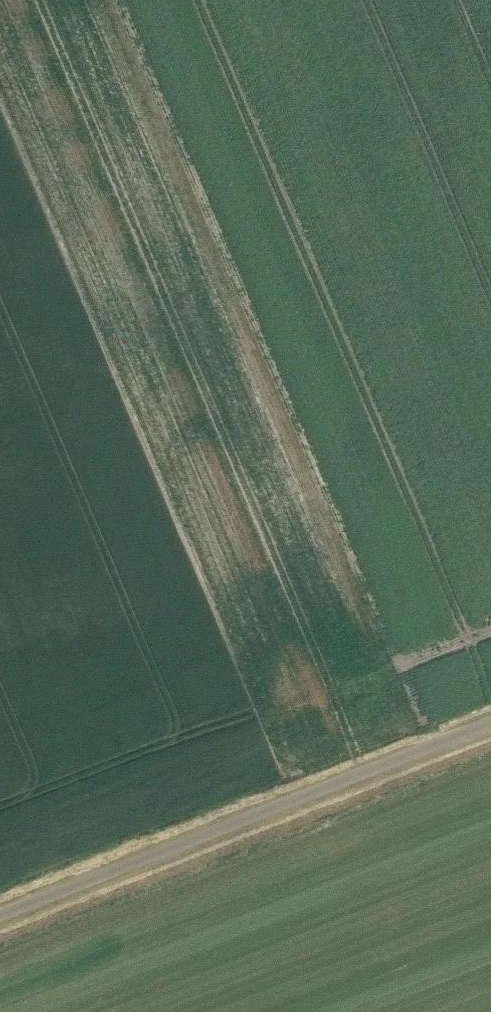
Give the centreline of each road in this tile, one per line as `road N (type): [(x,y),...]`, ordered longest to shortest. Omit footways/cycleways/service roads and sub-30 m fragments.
road 1 (unclassified): [(0,914),(490,722)]

